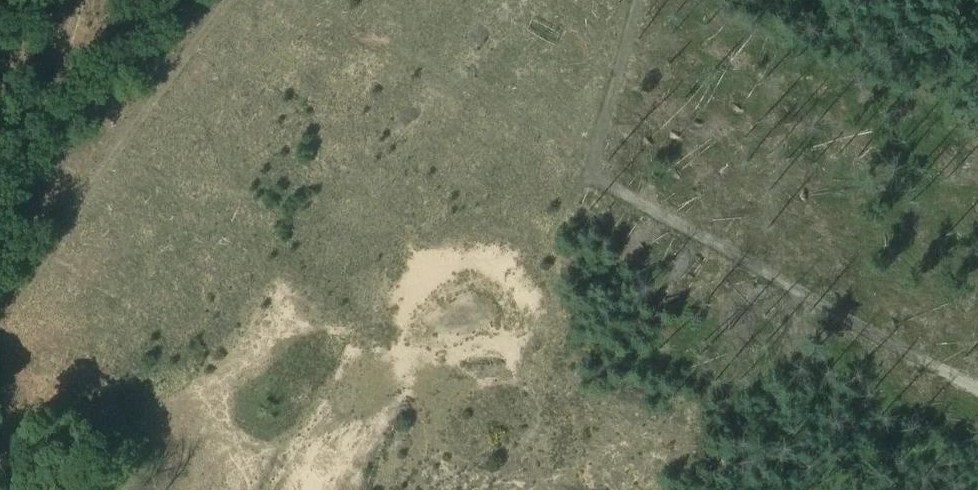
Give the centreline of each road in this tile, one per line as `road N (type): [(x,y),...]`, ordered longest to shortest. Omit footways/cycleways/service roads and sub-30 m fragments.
road 1 (track): [(977,389),(609,184),(594,151),(637,0)]
road 2 (track): [(227,0),(0,312)]

